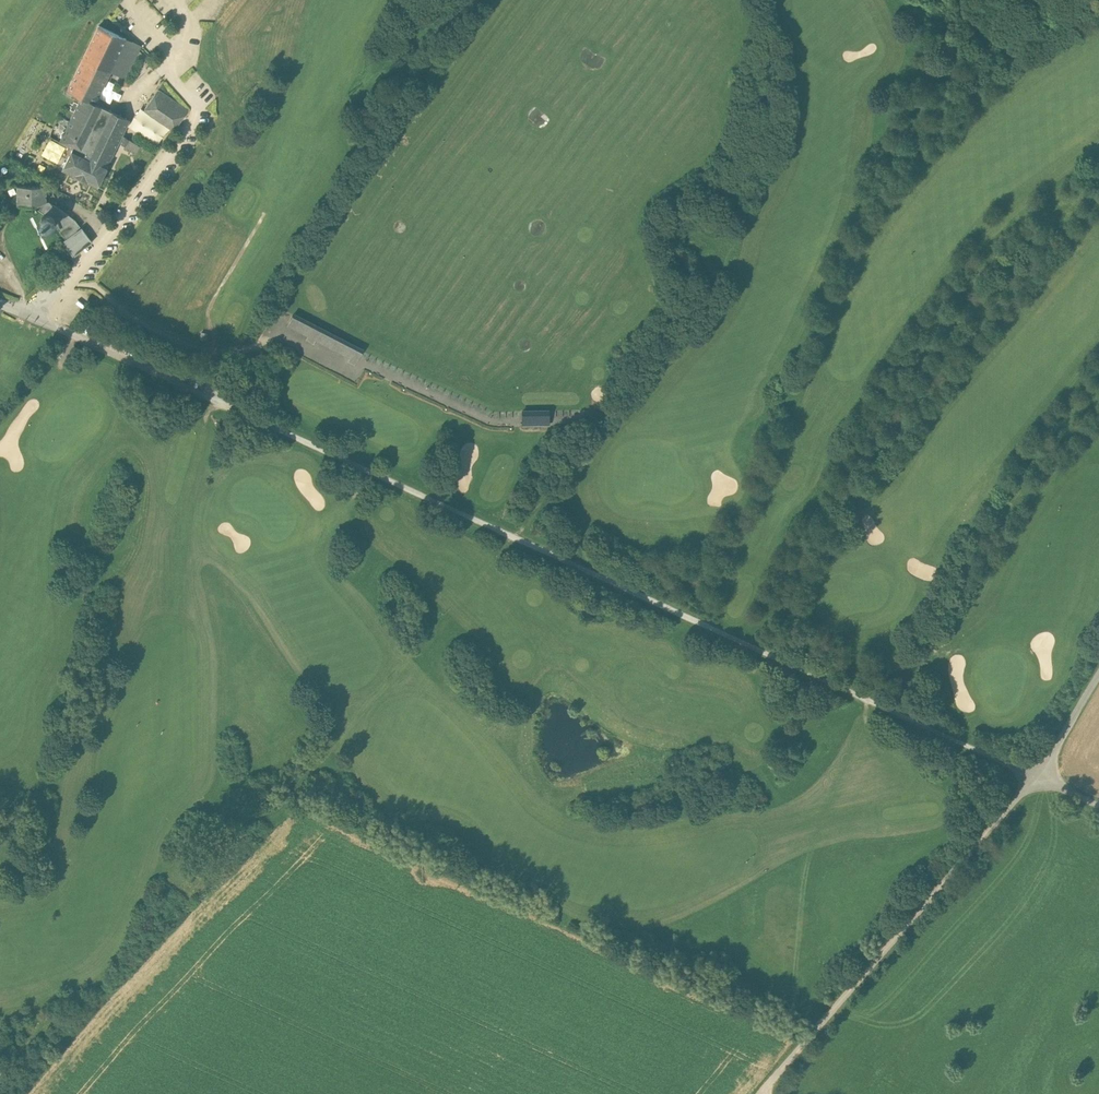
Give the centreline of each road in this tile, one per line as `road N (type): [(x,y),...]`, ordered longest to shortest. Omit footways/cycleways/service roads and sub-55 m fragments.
road 1 (track): [(1039,778),(75,334)]
road 2 (residential): [(1039,778),(760,1093)]

